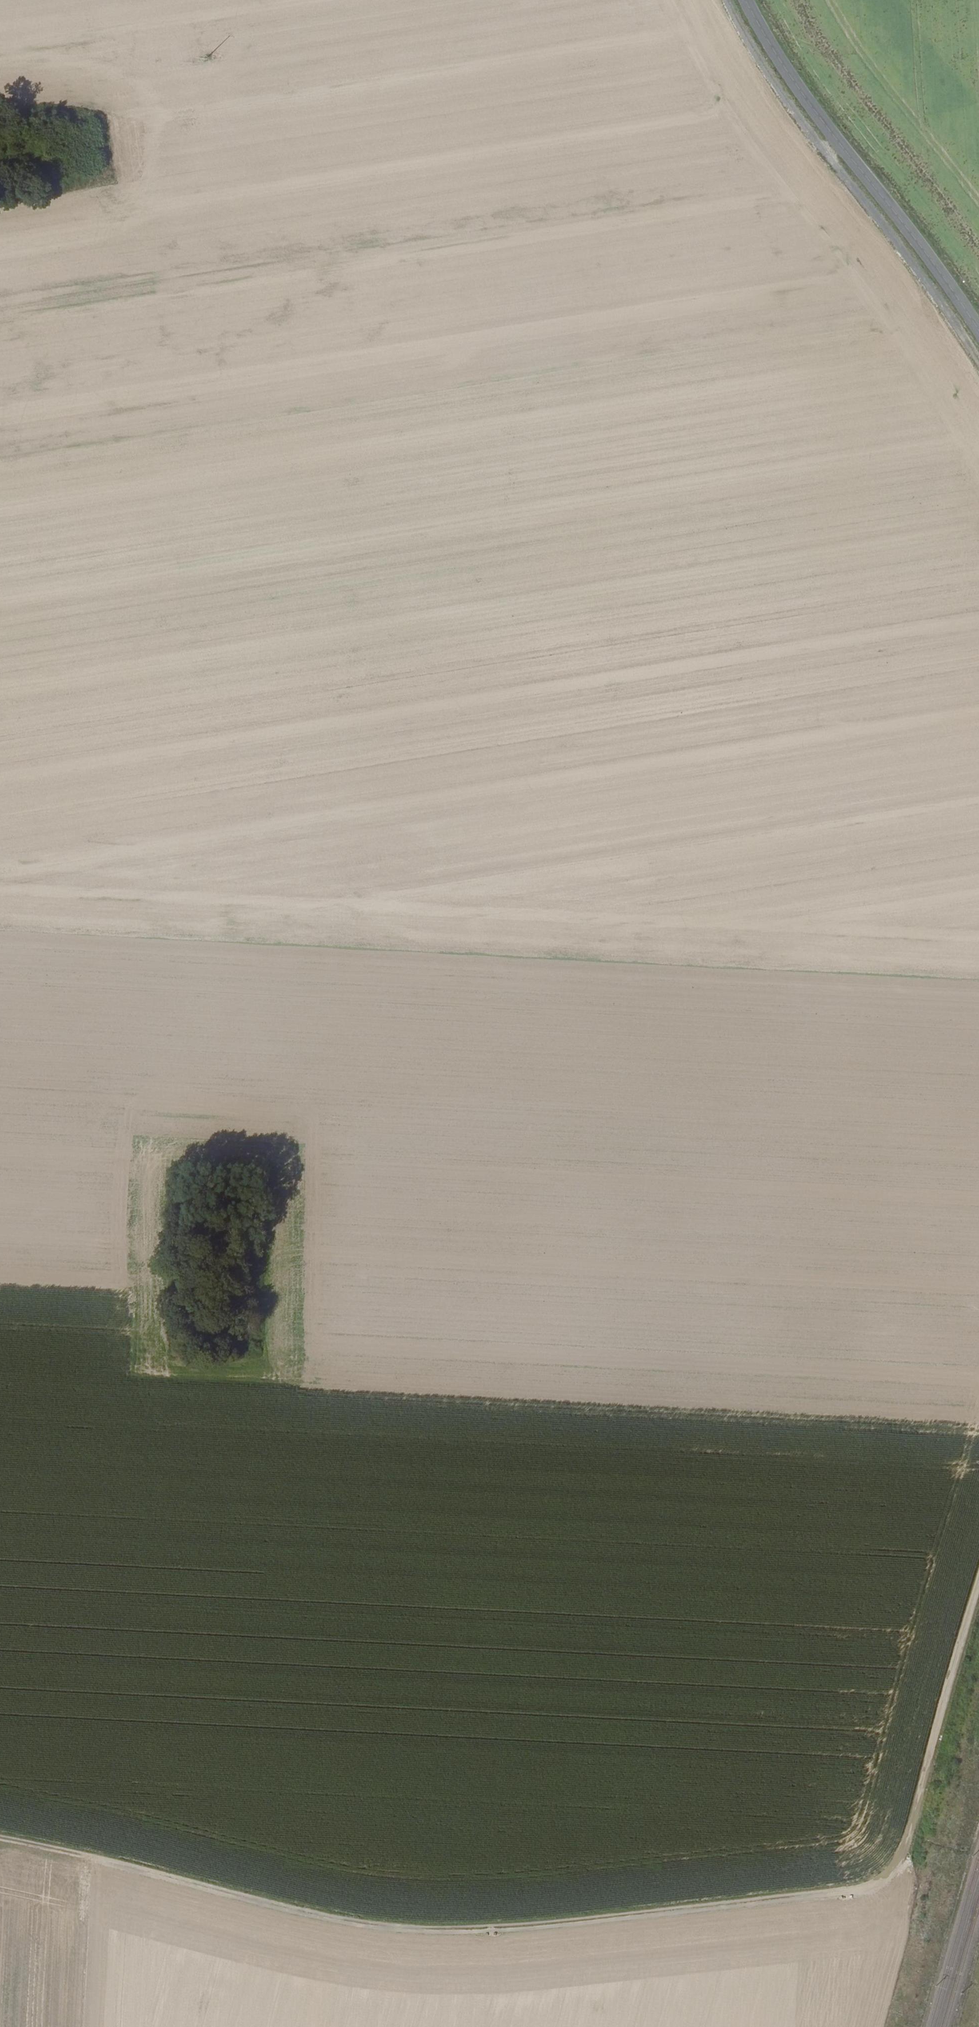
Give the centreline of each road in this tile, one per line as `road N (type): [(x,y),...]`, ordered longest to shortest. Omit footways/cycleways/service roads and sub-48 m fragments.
road 1 (track): [(978,1602),(904,1859),(881,1881),(826,1895),(565,1923),(416,1929),(317,1915),(0,1838)]
road 2 (secondary): [(742,0),(785,75),(978,336)]

